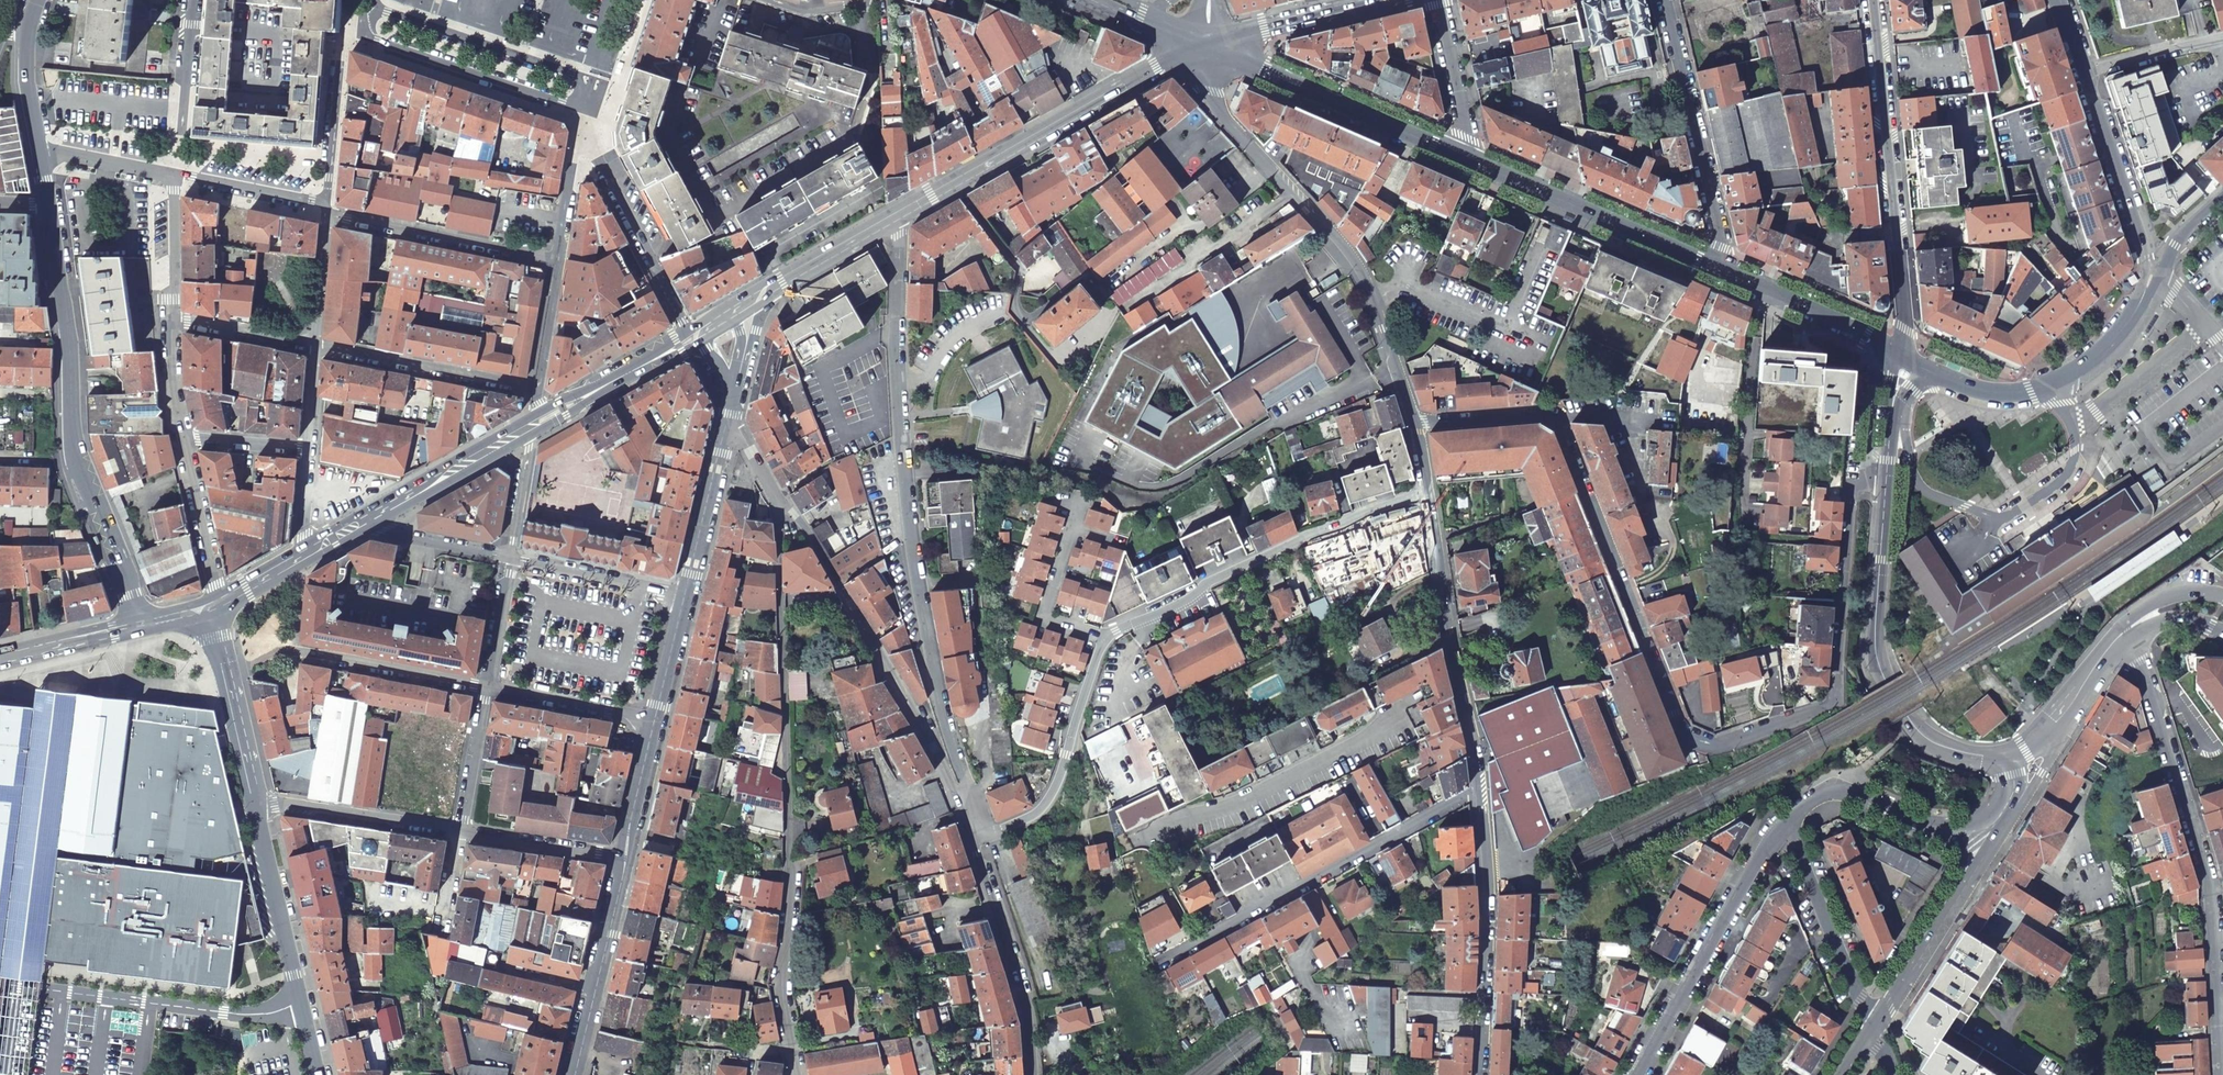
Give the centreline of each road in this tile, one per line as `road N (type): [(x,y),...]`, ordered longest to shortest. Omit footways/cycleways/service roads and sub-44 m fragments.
road 1 (residential): [(1416,423),(1537,413),(1555,419),(1682,733),(1711,746),(1835,703),(1856,488),(1864,478),(1886,477)]
road 2 (residential): [(895,217),(914,559),(967,809)]
road 3 (tertiary): [(1429,495),(1481,792),(1487,894),(1480,1074)]
road 4 (residential): [(778,499),(788,812),(782,997),(797,1074)]
road 5 (residential): [(2129,627),(2210,885),(2221,1074)]
road 6 (tertiary): [(1210,38),(1215,104),(1355,264),(1416,423)]
road 7 (residential): [(50,204),(76,462),(143,626)]
road 8 (residential): [(967,809),(822,556),(778,499)]
road 9 (secondary): [(895,217),(1210,38)]
road 10 (secondary): [(2007,755),(1938,745),(1905,714),(1882,672),(1874,630),(1886,477)]
road 11 (residential): [(1429,495),(1302,540),(1107,637)]
road 12 (residential): [(1873,0),(1904,351)]
road 13 (residential): [(2055,384),(2072,419),(2074,461),(2058,485),(2004,518),(1922,487),(1893,402)]
road 14 (residential): [(1787,824),(1638,1074)]
road 15 (secondary): [(2152,276),(2062,0)]
road 16 (secondary): [(1210,38),(1263,70),(1472,162)]
road 17 (secondary): [(256,803),(318,1074)]
road 18 (residential): [(1713,265),(1720,244),(1665,0)]
road 19 (residential): [(229,673),(293,650),(486,688)]
road 20 (secondary): [(1472,162),(1713,265)]
road 21 (residential): [(1107,637),(1045,797),(1024,817),(973,836)]
road 22 (residential): [(1036,1074),(1028,1017),(973,836)]
road 23 (residential): [(558,260),(327,214)]
road 24 (residential): [(361,36),(582,108)]
road 25 (residential): [(582,108),(578,75),(390,12)]
road 26 (secondary): [(625,856),(573,1074)]
road 27 (residential): [(316,347),(531,388)]
road 28 (unclassified): [(1787,824),(1873,1025)]
road 29 (residential): [(689,337),(598,146)]
road 30 (secondary): [(1713,265),(1904,351)]
road 31 (residential): [(459,831),(256,803)]
road 32 (residential): [(1107,637),(1043,616),(1077,499)]
road 33 (residential): [(509,556),(687,595)]
road 34 (secondary): [(372,516),(530,427)]
road 35 (residential): [(361,36),(343,48),(328,203)]
road 36 (secondary): [(727,425),(687,595)]
road 37 (residential): [(657,720),(486,688)]
road 38 (residential): [(174,173),(192,0)]
road 39 (secondary): [(1379,0),(1210,38)]
road 40 (residential): [(215,606),(186,438)]
road 41 (residential): [(558,260),(530,427)]
road 42 (residential): [(625,856),(459,831)]
road 43 (unclassified): [(1438,0),(1472,162)]
road 44 (secondary): [(530,427),(670,347)]
road 45 (secondary): [(1904,351),(1998,392),(2055,384)]
road 46 (residential): [(328,203),(174,173)]
road 47 (secondary): [(760,294),(895,217)]
road 48 (residential): [(31,0),(24,35),(41,151)]
road 49 (residential): [(1923,818),(1842,792),(1787,824)]
road 50 (secondary): [(2055,384),(2119,334),(2152,276)]
road 51 (secondary): [(143,626),(0,660)]
road 52 (residential): [(175,319),(174,173)]
road 53 (residential): [(486,688),(459,831)]
road 54 (residential): [(372,516),(385,529),(509,556)]
road 55 (residential): [(175,319),(316,347)]
road 56 (secondary): [(657,720),(625,856)]
road 57 (secondary): [(2003,825),(2070,704)]
road 58 (residential): [(41,151),(174,173)]
road 59 (residential): [(486,688),(509,556)]
road 60 (residential): [(316,347),(327,214)]
road 61 (secondary): [(229,673),(256,803)]
road 62 (residential): [(509,556),(530,427)]
road 63 (residential): [(598,146),(576,155),(558,260)]
road 64 (residential): [(1942,922),(1965,849),(1923,818)]
road 65 (secondary): [(687,595),(657,720)]
road 66 (secondary): [(1873,1025),(1942,922)]
road 67 (residential): [(309,450),(186,438)]
road 68 (residential): [(186,438),(175,386),(175,319)]

